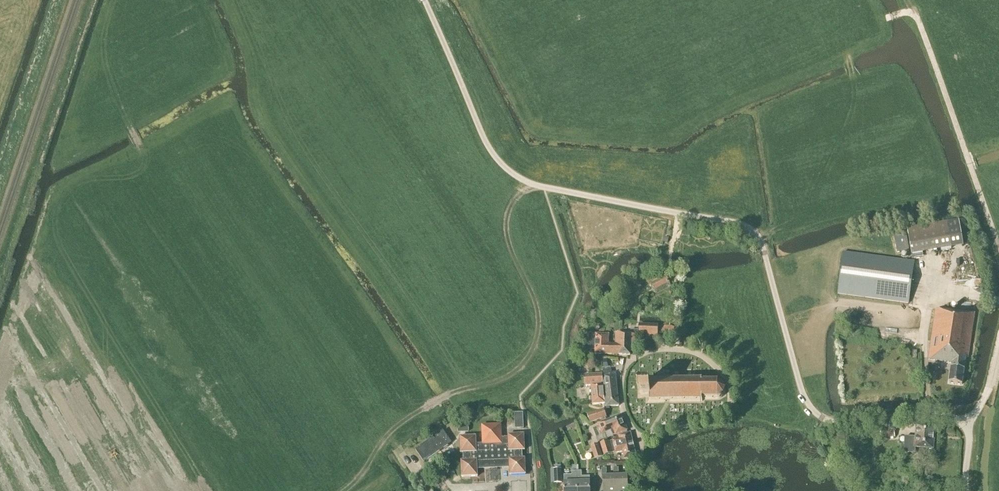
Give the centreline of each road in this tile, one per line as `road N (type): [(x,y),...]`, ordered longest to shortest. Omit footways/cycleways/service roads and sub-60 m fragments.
road 1 (residential): [(644,490),(640,445),(625,405),(627,363)]

